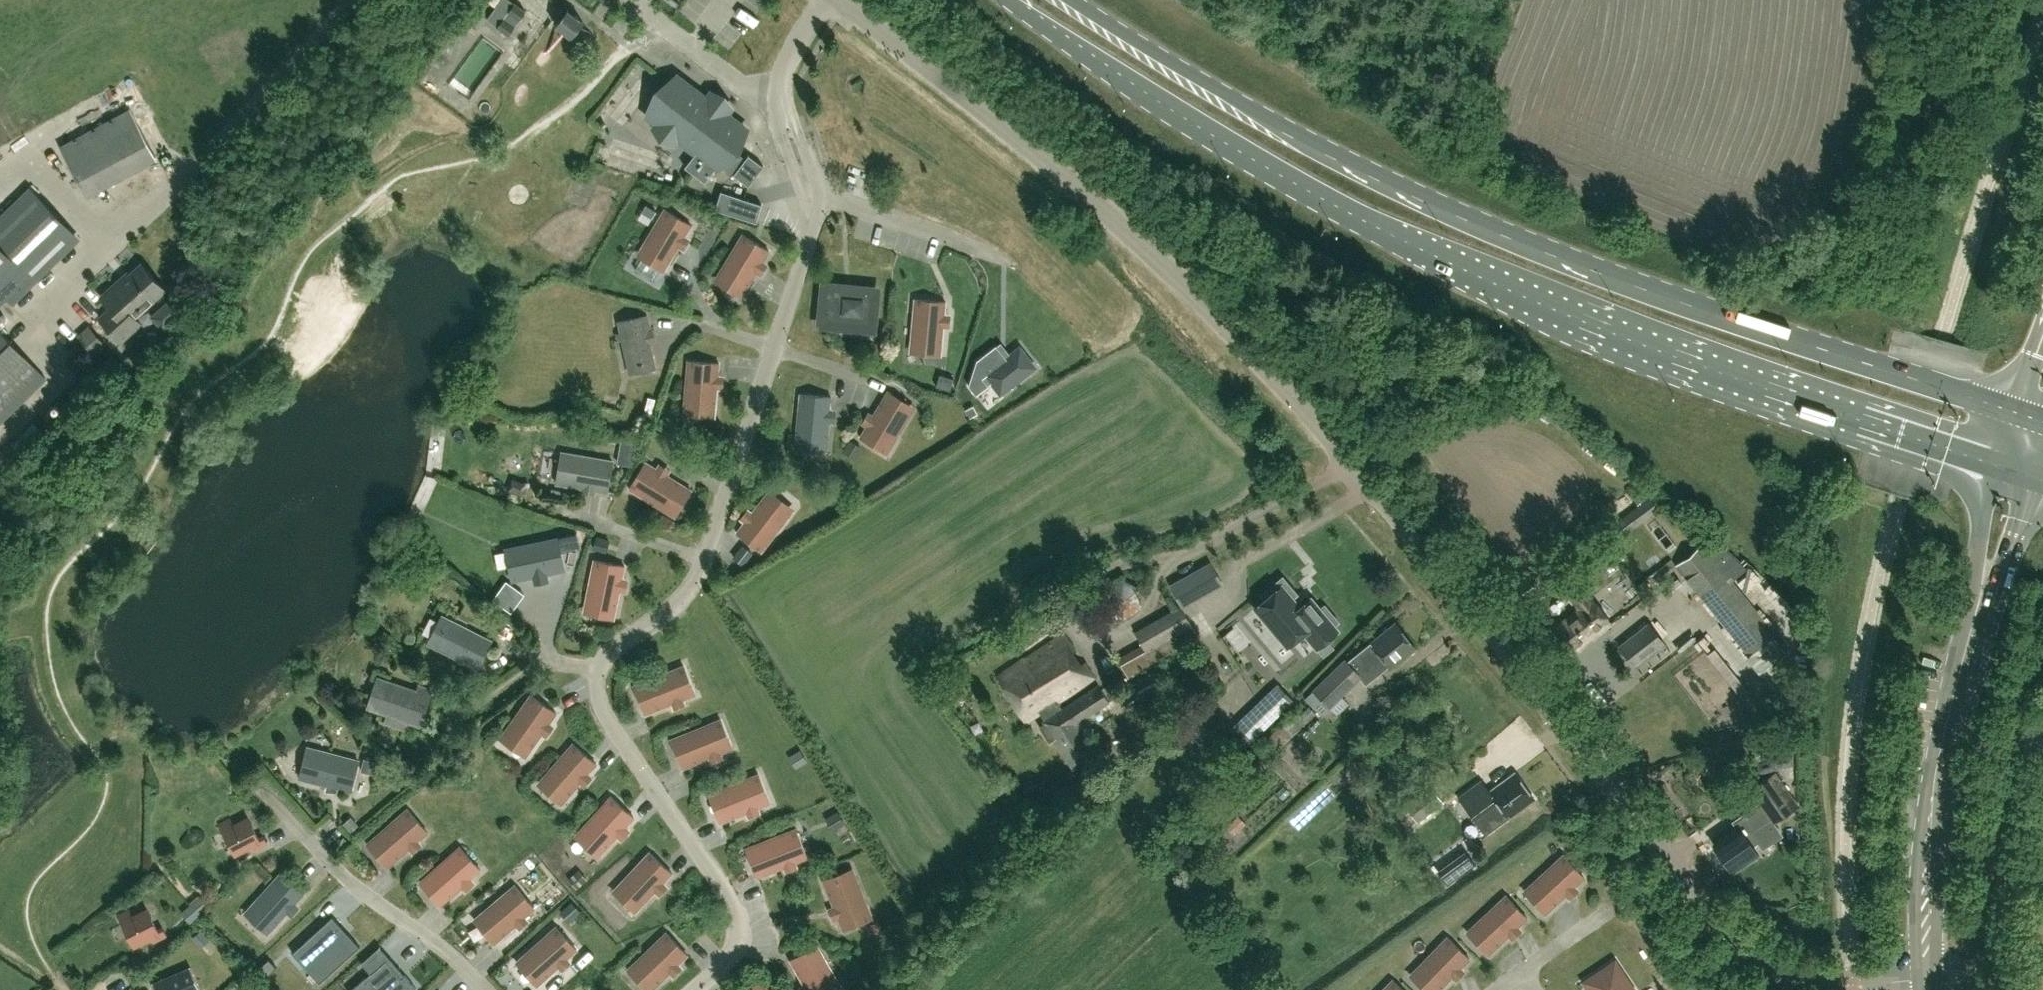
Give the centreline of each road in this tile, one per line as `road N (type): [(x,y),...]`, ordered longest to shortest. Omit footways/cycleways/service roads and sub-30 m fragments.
road 1 (tertiary): [(1926,975),(1823,978),(1776,966),(1742,946),(1713,919),(1368,477),(1265,366),(1113,215),(840,0)]
road 2 (primary): [(1008,0),(1198,127),(1360,221),(1499,287),(1602,331),(2015,472)]
road 3 (primary): [(2033,418),(1603,274),(1388,186),(1070,0)]
road 4 (tertiary): [(1926,975),(1936,778),(2015,472)]

